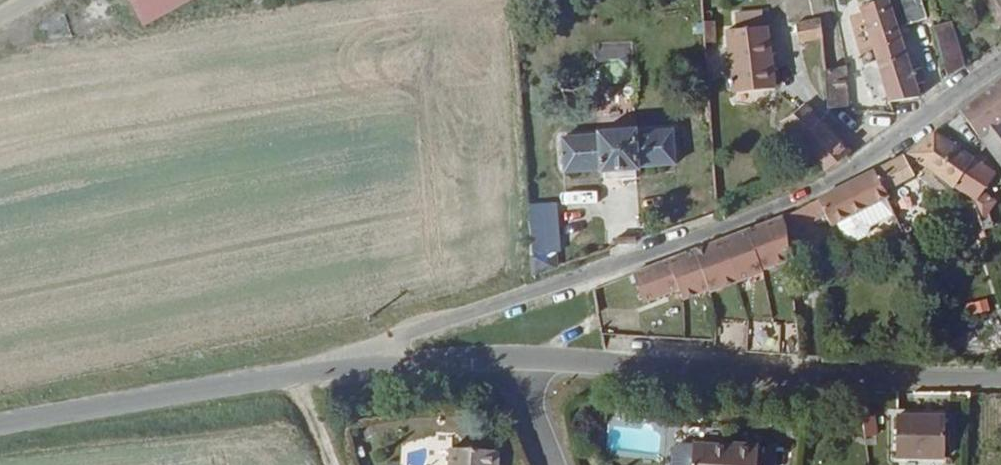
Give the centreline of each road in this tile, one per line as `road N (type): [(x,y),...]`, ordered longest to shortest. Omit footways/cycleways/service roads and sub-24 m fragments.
road 1 (residential): [(1000,70),(812,193),(340,360)]
road 2 (residential): [(1000,377),(826,378),(519,357)]
road 3 (unclassified): [(340,360),(0,423)]
road 4 (residential): [(519,357),(340,360)]

